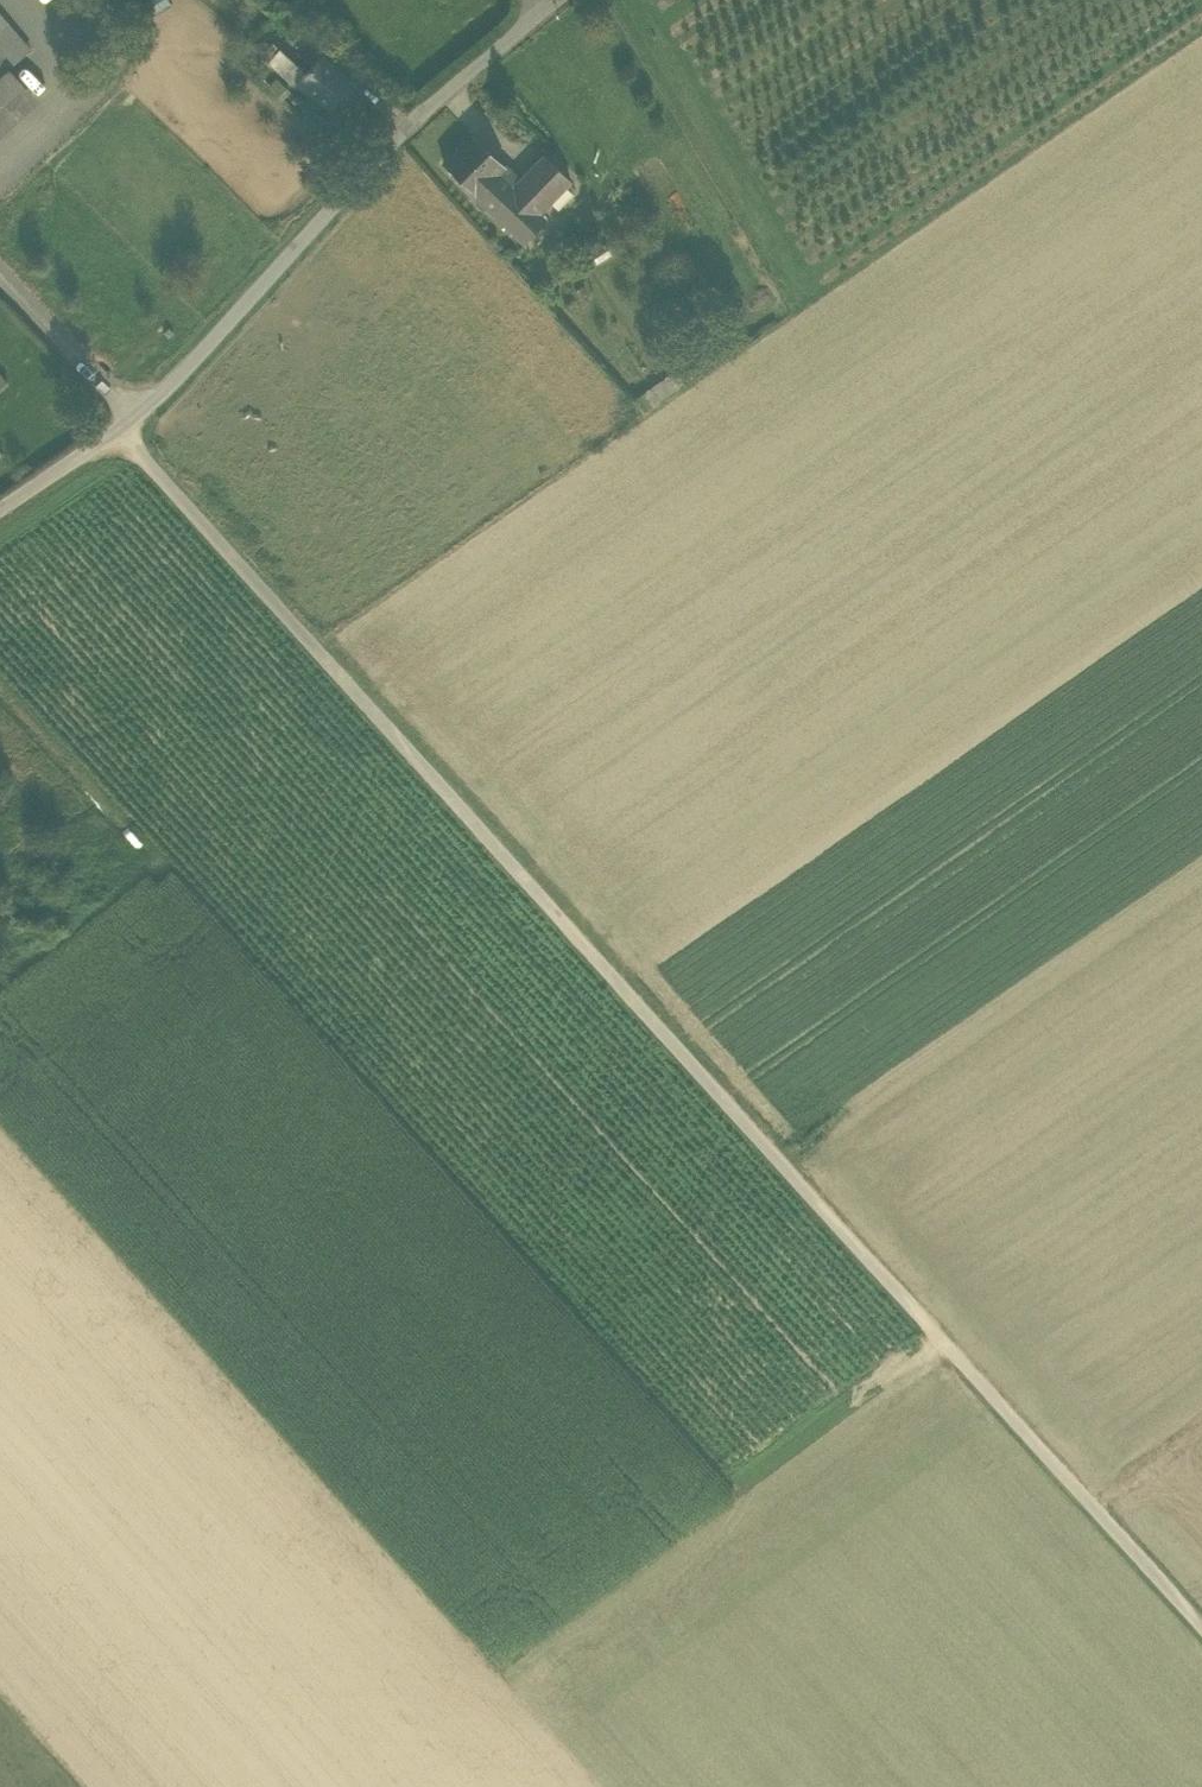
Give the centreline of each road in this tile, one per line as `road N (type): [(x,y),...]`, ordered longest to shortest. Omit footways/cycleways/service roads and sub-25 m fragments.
road 1 (track): [(125,425),(141,454),(1201,1629)]
road 2 (unclassified): [(0,508),(179,382),(407,124),(552,1)]
road 3 (track): [(125,425),(0,280)]

